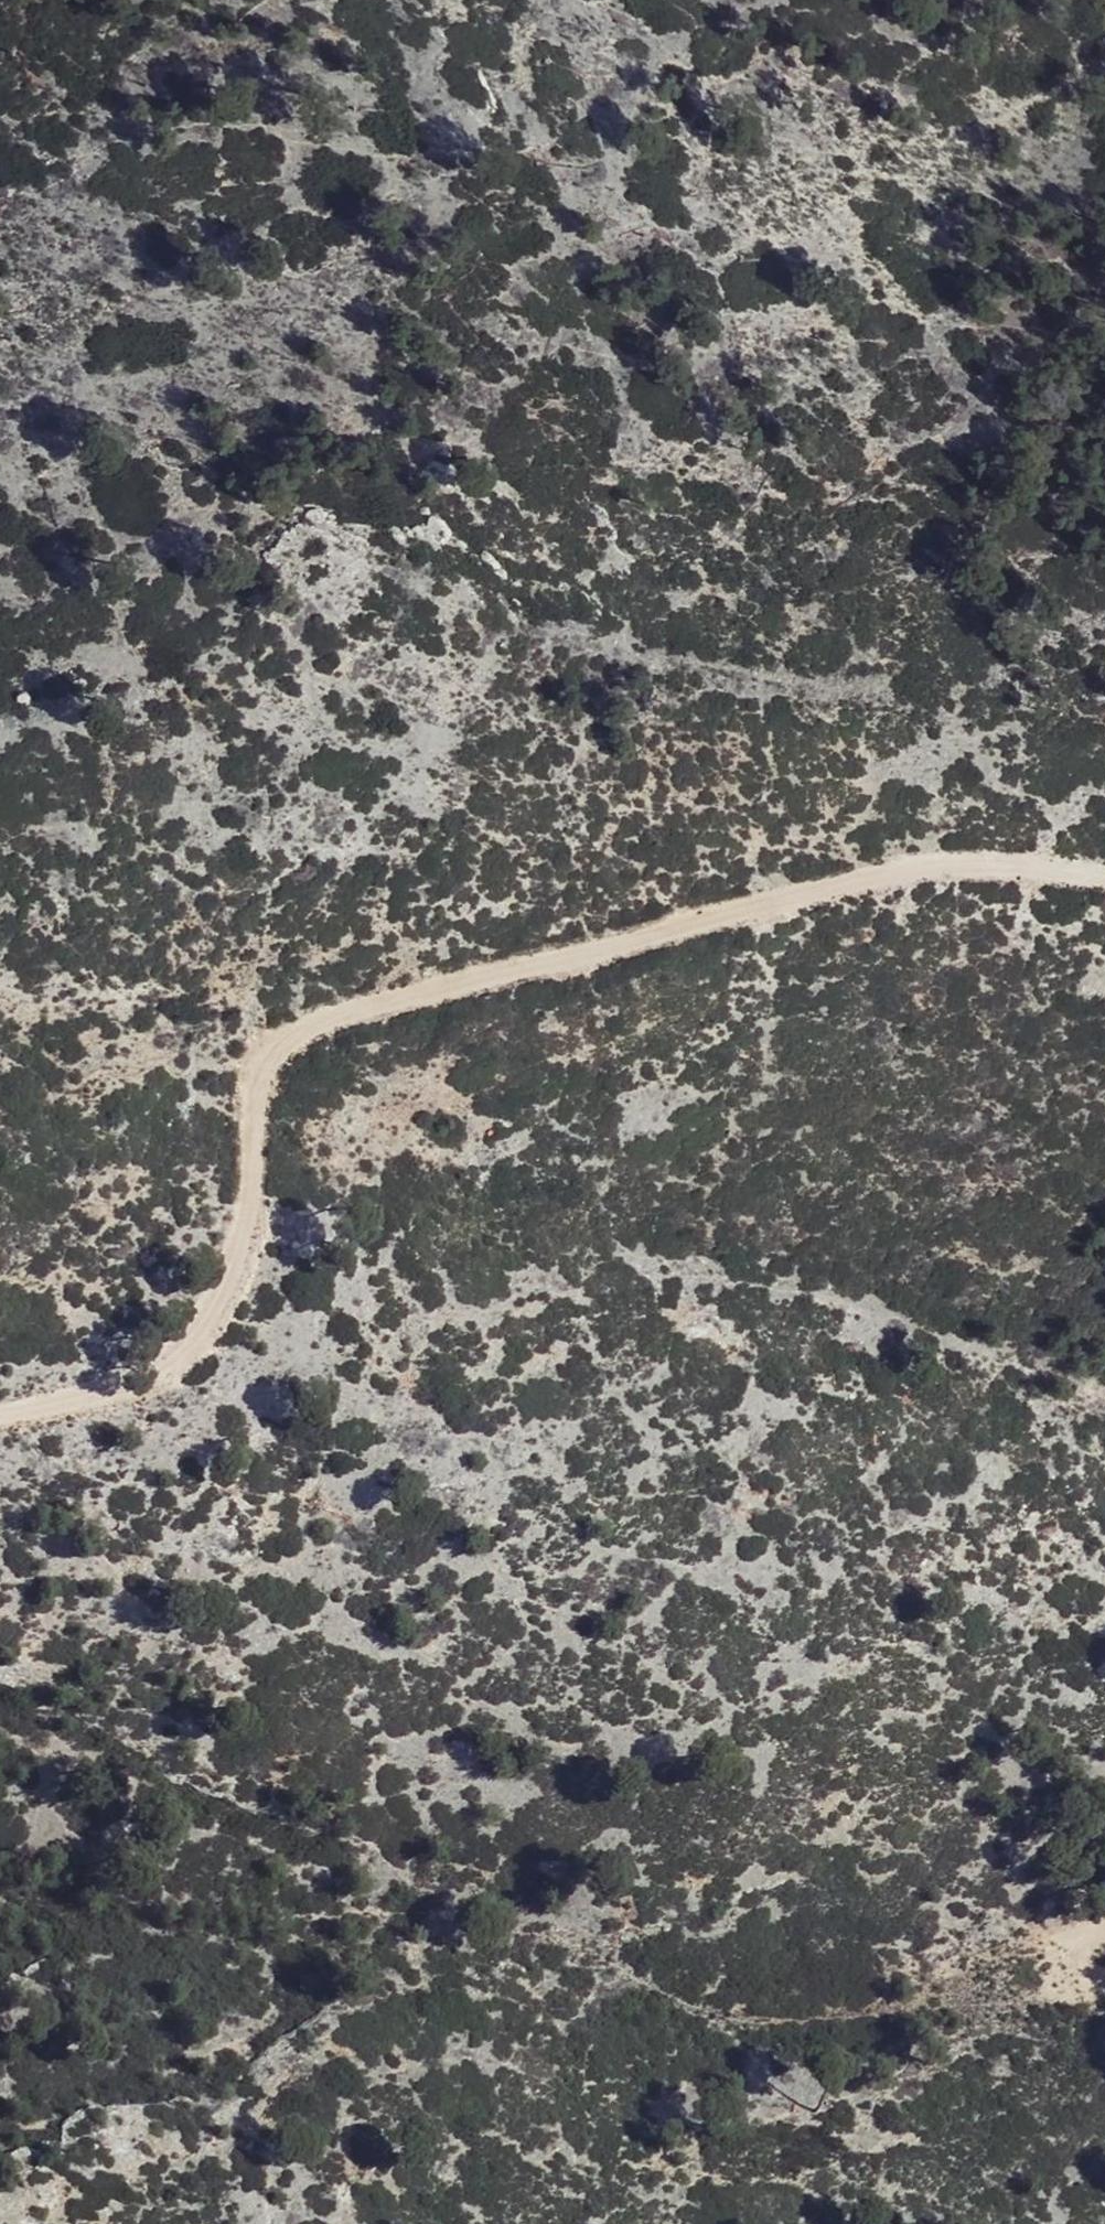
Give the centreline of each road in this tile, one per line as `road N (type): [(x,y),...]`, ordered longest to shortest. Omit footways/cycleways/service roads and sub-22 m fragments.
road 1 (track): [(1104,875),(972,859),(876,870),(597,951),(431,979),(319,1012),(273,1050),(250,1106),(232,1245),(207,1316),(150,1372),(0,1408)]
road 2 (track): [(1104,1918),(1041,1945),(1041,1961),(1051,1974),(1104,1981)]

